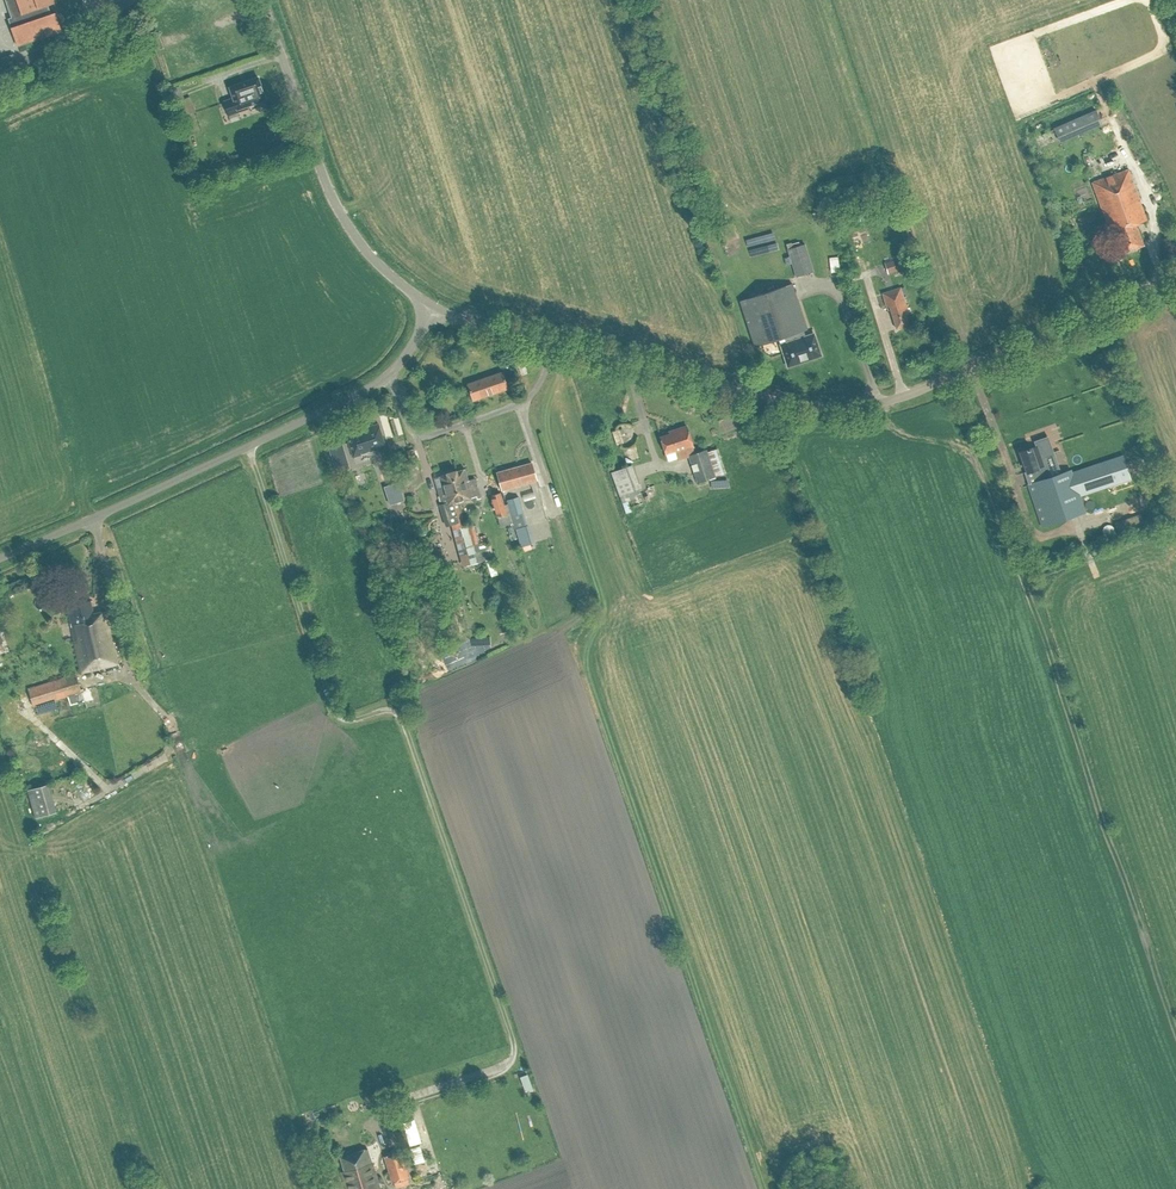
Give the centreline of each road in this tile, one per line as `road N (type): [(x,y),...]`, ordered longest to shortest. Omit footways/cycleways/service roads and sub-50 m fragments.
road 1 (track): [(567,348),(542,413),(602,590),(603,609),(586,652),(599,712),(764,1188)]
road 2 (unclassified): [(1175,274),(921,390),(849,407),(770,399),(552,345)]
road 3 (unclassified): [(0,558),(385,377)]
road 4 (unclassified): [(433,308),(375,267),(339,221),(262,0)]
road 5 (unclassified): [(385,377),(412,431),(431,435),(527,399),(552,345)]
road 6 (unclassified): [(552,345),(433,308)]

